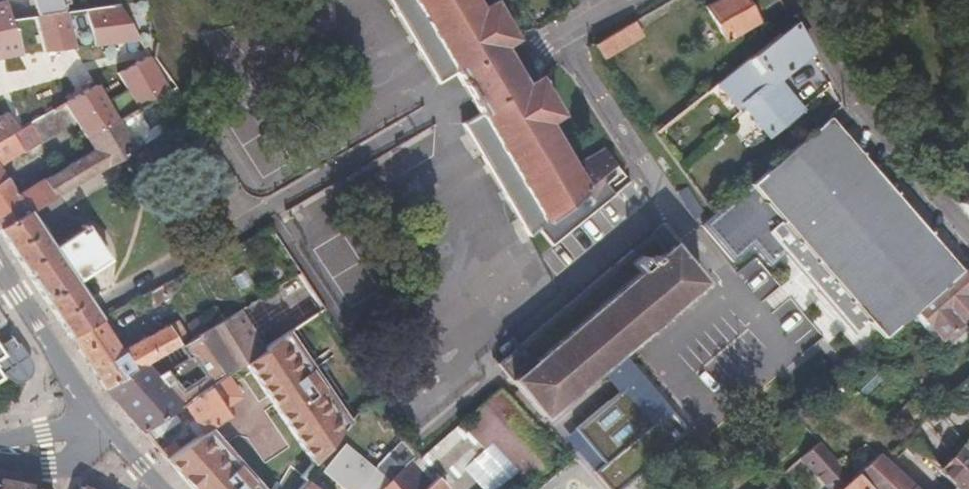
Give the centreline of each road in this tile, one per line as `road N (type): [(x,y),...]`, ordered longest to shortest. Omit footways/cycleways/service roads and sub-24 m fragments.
road 1 (residential): [(796,0),(852,99),(968,238)]
road 2 (residential): [(106,426),(0,270)]

